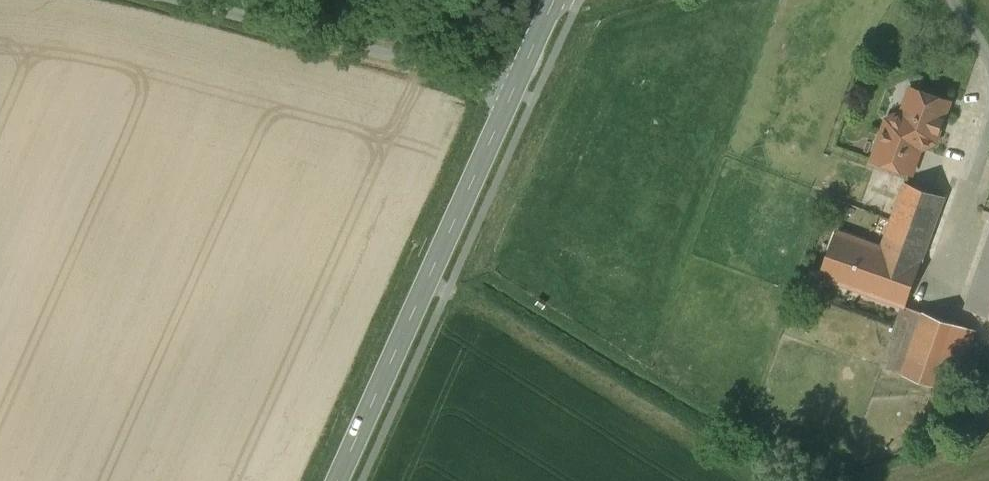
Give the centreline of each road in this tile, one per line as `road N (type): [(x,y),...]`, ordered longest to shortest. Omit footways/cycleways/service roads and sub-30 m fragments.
road 1 (tertiary): [(514,96),(340,480)]
road 2 (unclassified): [(176,0),(514,96)]

